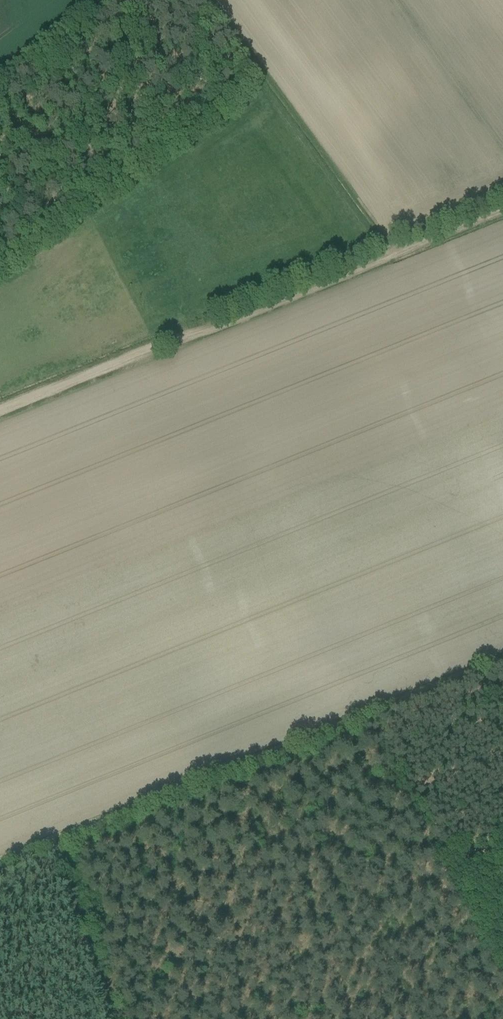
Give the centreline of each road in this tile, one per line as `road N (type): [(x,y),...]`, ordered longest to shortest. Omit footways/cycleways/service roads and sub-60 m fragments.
road 1 (track): [(502,662),(0,864)]
road 2 (track): [(502,211),(0,412)]

